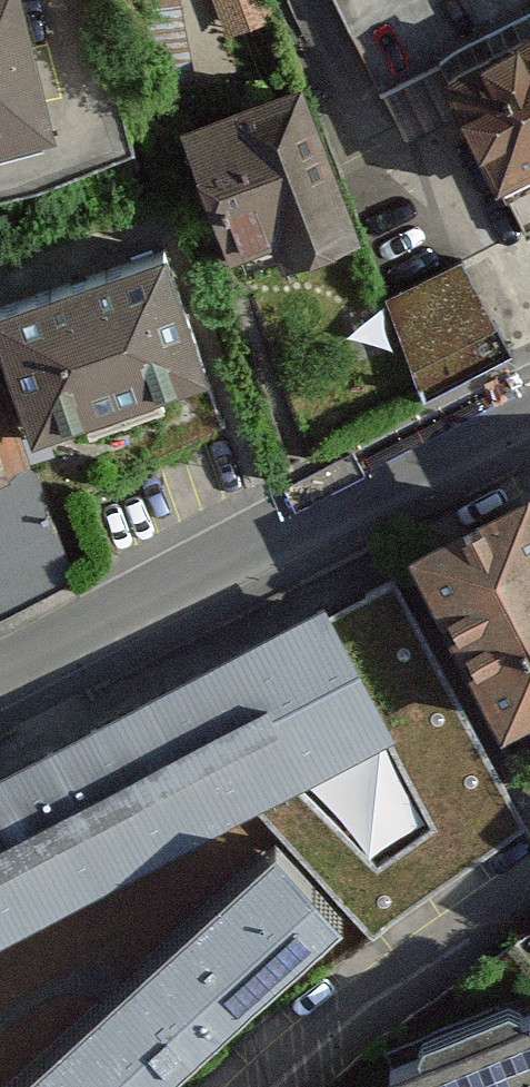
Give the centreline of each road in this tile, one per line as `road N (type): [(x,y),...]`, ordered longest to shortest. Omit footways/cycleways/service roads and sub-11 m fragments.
road 1 (residential): [(529,414),(0,687)]
road 2 (residential): [(529,879),(358,995),(254,1086)]
road 3 (residential): [(0,170),(61,153),(87,135),(92,117),(58,0)]

